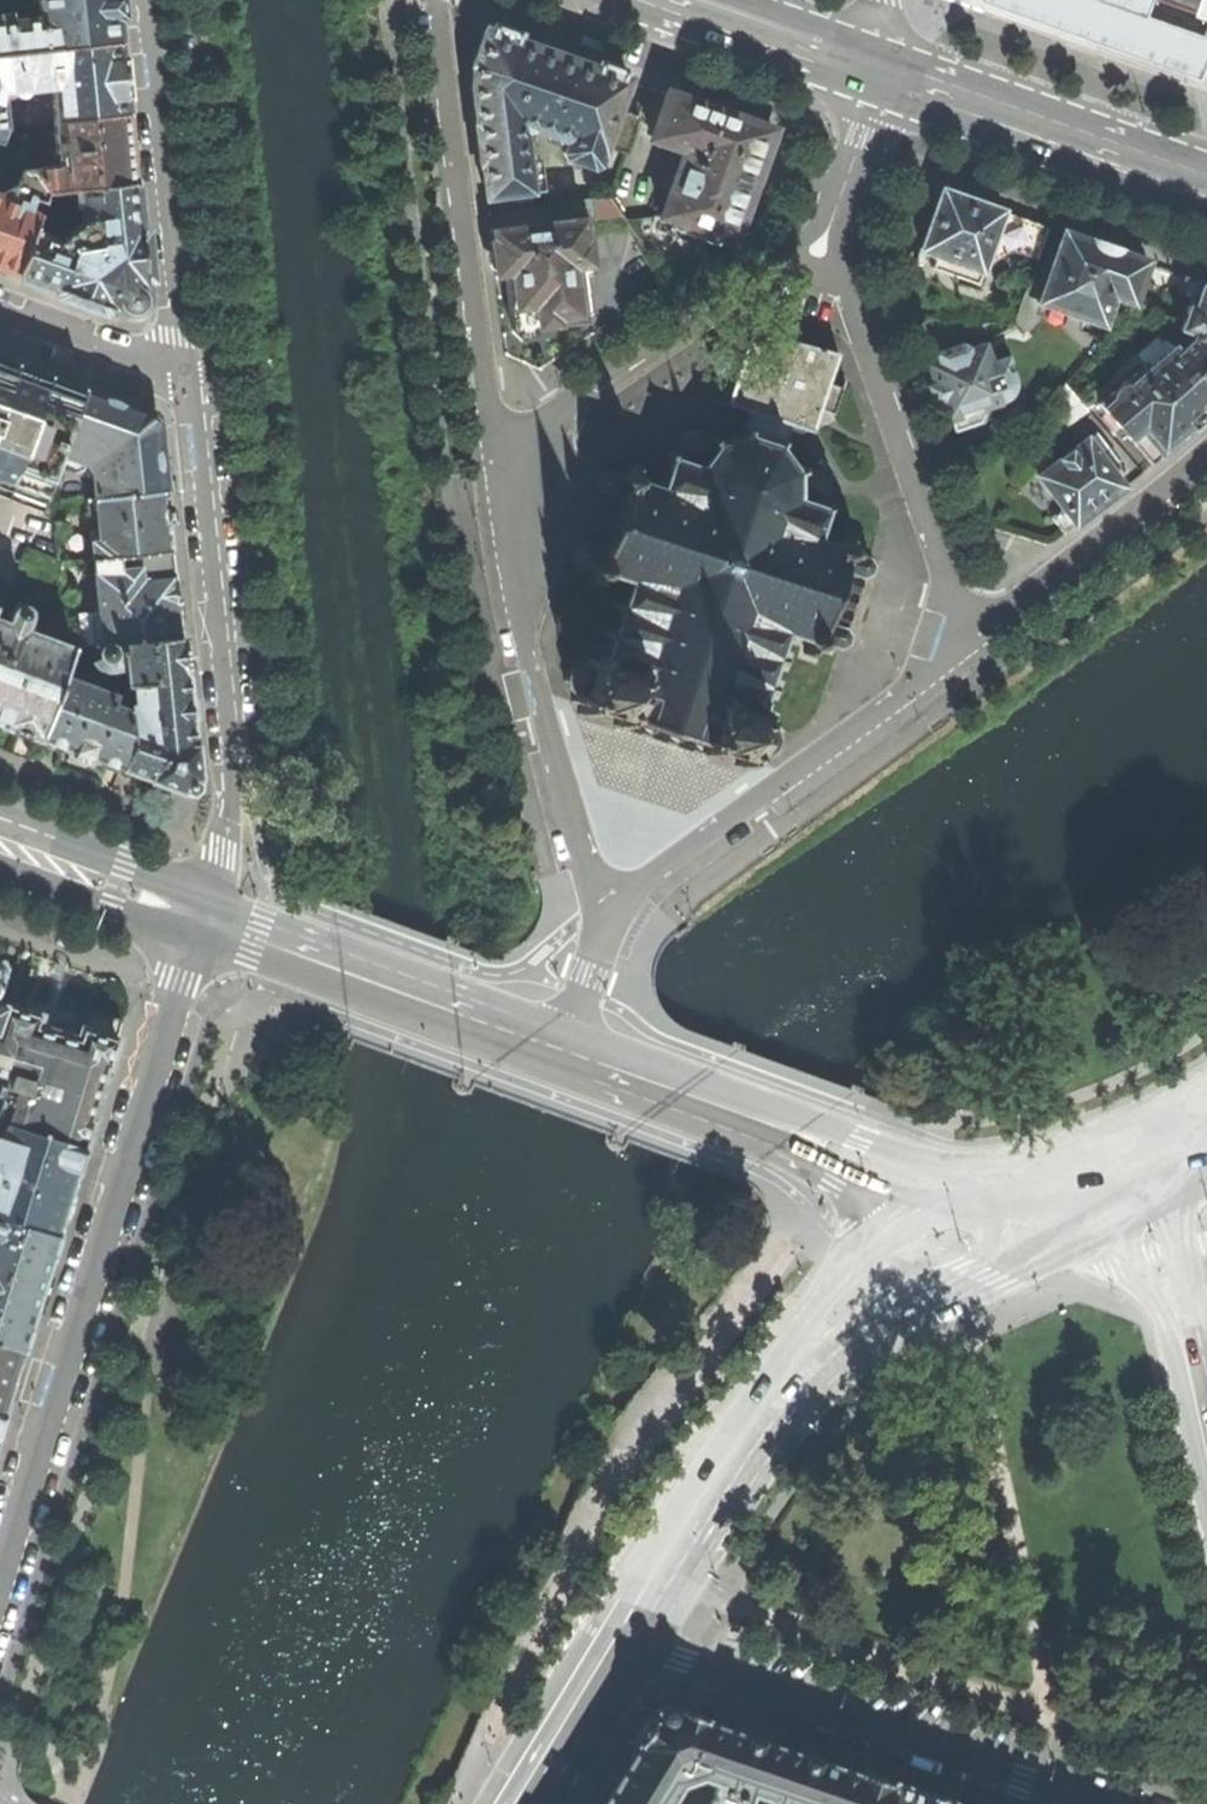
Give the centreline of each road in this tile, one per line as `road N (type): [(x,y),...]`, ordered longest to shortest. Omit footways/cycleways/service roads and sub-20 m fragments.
road 1 (residential): [(203,917),(0,1568)]
road 2 (residential): [(193,375),(237,750),(237,800),(203,917)]
road 3 (residential): [(618,1634),(1106,1803)]
road 4 (residential): [(494,454),(526,647),(598,910)]
road 5 (residential): [(598,910),(969,641)]
road 6 (residential): [(494,454),(437,0)]
road 7 (residential): [(969,641),(851,286),(843,269),(820,255)]
road 8 (tertiary): [(756,1413),(1113,1193)]
road 9 (residential): [(820,255),(765,267),(494,454)]
road 10 (residential): [(141,0),(176,339),(193,375)]
road 11 (tertiary): [(557,1048),(203,917)]
road 12 (primary): [(884,72),(1206,187)]
road 13 (residential): [(969,641),(1206,451)]
road 14 (tertiary): [(841,1155),(557,1048)]
road 15 (residential): [(1206,1463),(1182,1351),(1113,1193)]
road 16 (tertiary): [(1113,1193),(918,1182),(841,1155)]
road 17 (tertiary): [(618,1634),(756,1413)]
road 18 (tertiary): [(1113,1193),(867,1240)]
road 19 (primary): [(680,0),(884,72)]
road 20 (tertiary): [(203,917),(0,844)]
road 21 (tertiary): [(867,1240),(854,1279),(756,1413)]
road 22 (residential): [(0,311),(193,375)]
road 23 (tertiary): [(516,1803),(618,1634)]
road 24 (residential): [(820,255),(884,72)]
road 25 (residential): [(1113,1193),(1206,1106)]

